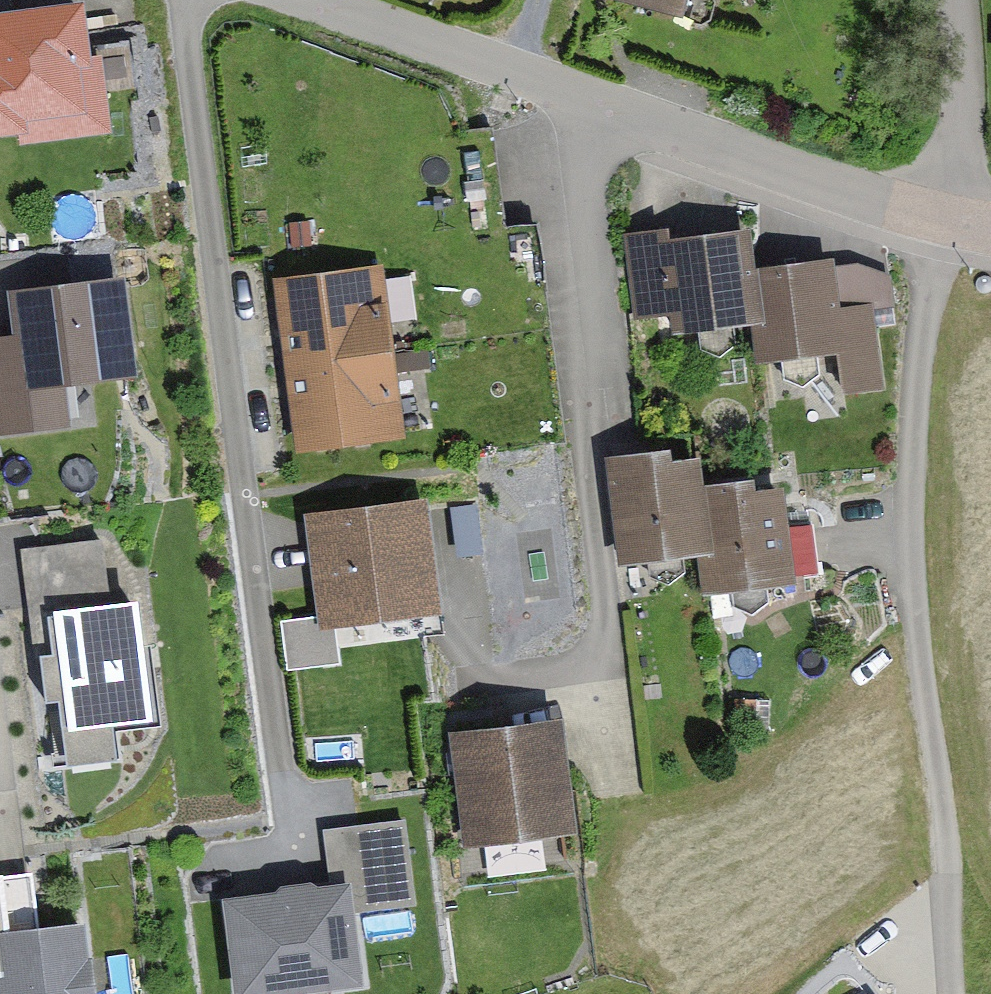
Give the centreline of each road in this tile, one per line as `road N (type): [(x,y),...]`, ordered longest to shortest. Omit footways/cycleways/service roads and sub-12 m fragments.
road 1 (residential): [(189,0),(293,818)]
road 2 (residential): [(482,691),(604,684),(583,392),(586,102)]
road 3 (residential): [(975,232),(586,102)]
road 4 (residential): [(586,102),(304,0)]
road 5 (residential): [(975,232),(952,0)]

